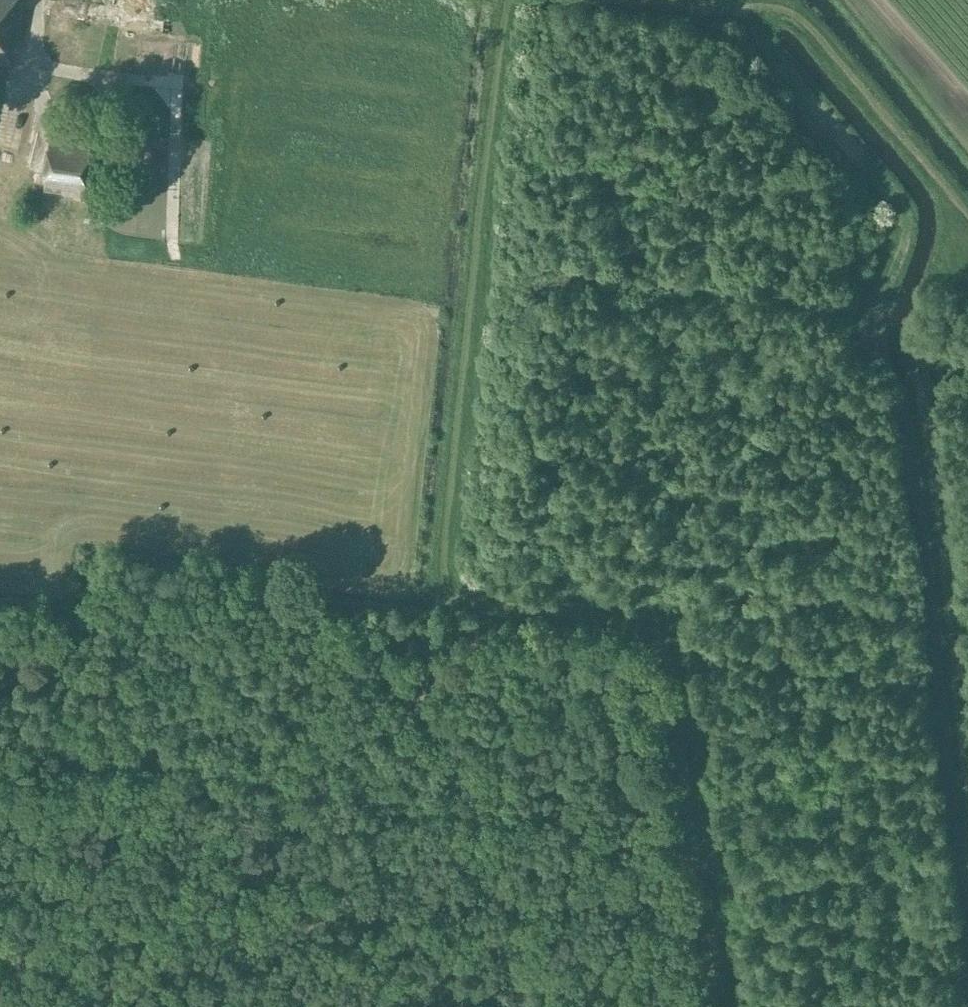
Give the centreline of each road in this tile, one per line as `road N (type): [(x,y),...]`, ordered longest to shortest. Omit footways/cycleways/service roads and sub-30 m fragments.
road 1 (track): [(47,0),(37,66),(176,84),(173,250)]
road 2 (track): [(711,0),(792,10),(967,215)]

